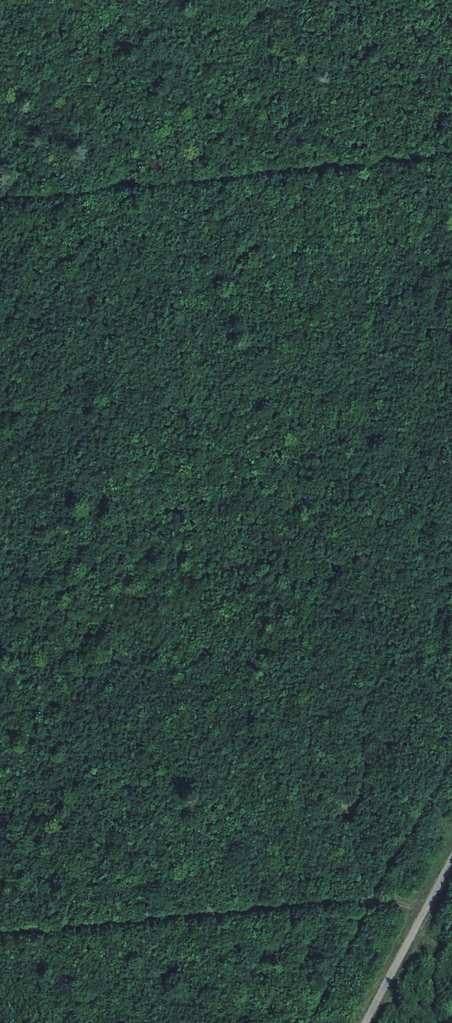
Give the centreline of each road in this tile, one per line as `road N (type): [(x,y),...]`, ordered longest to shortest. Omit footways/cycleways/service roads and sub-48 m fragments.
road 1 (unclassified): [(367,1022),(451,864)]

